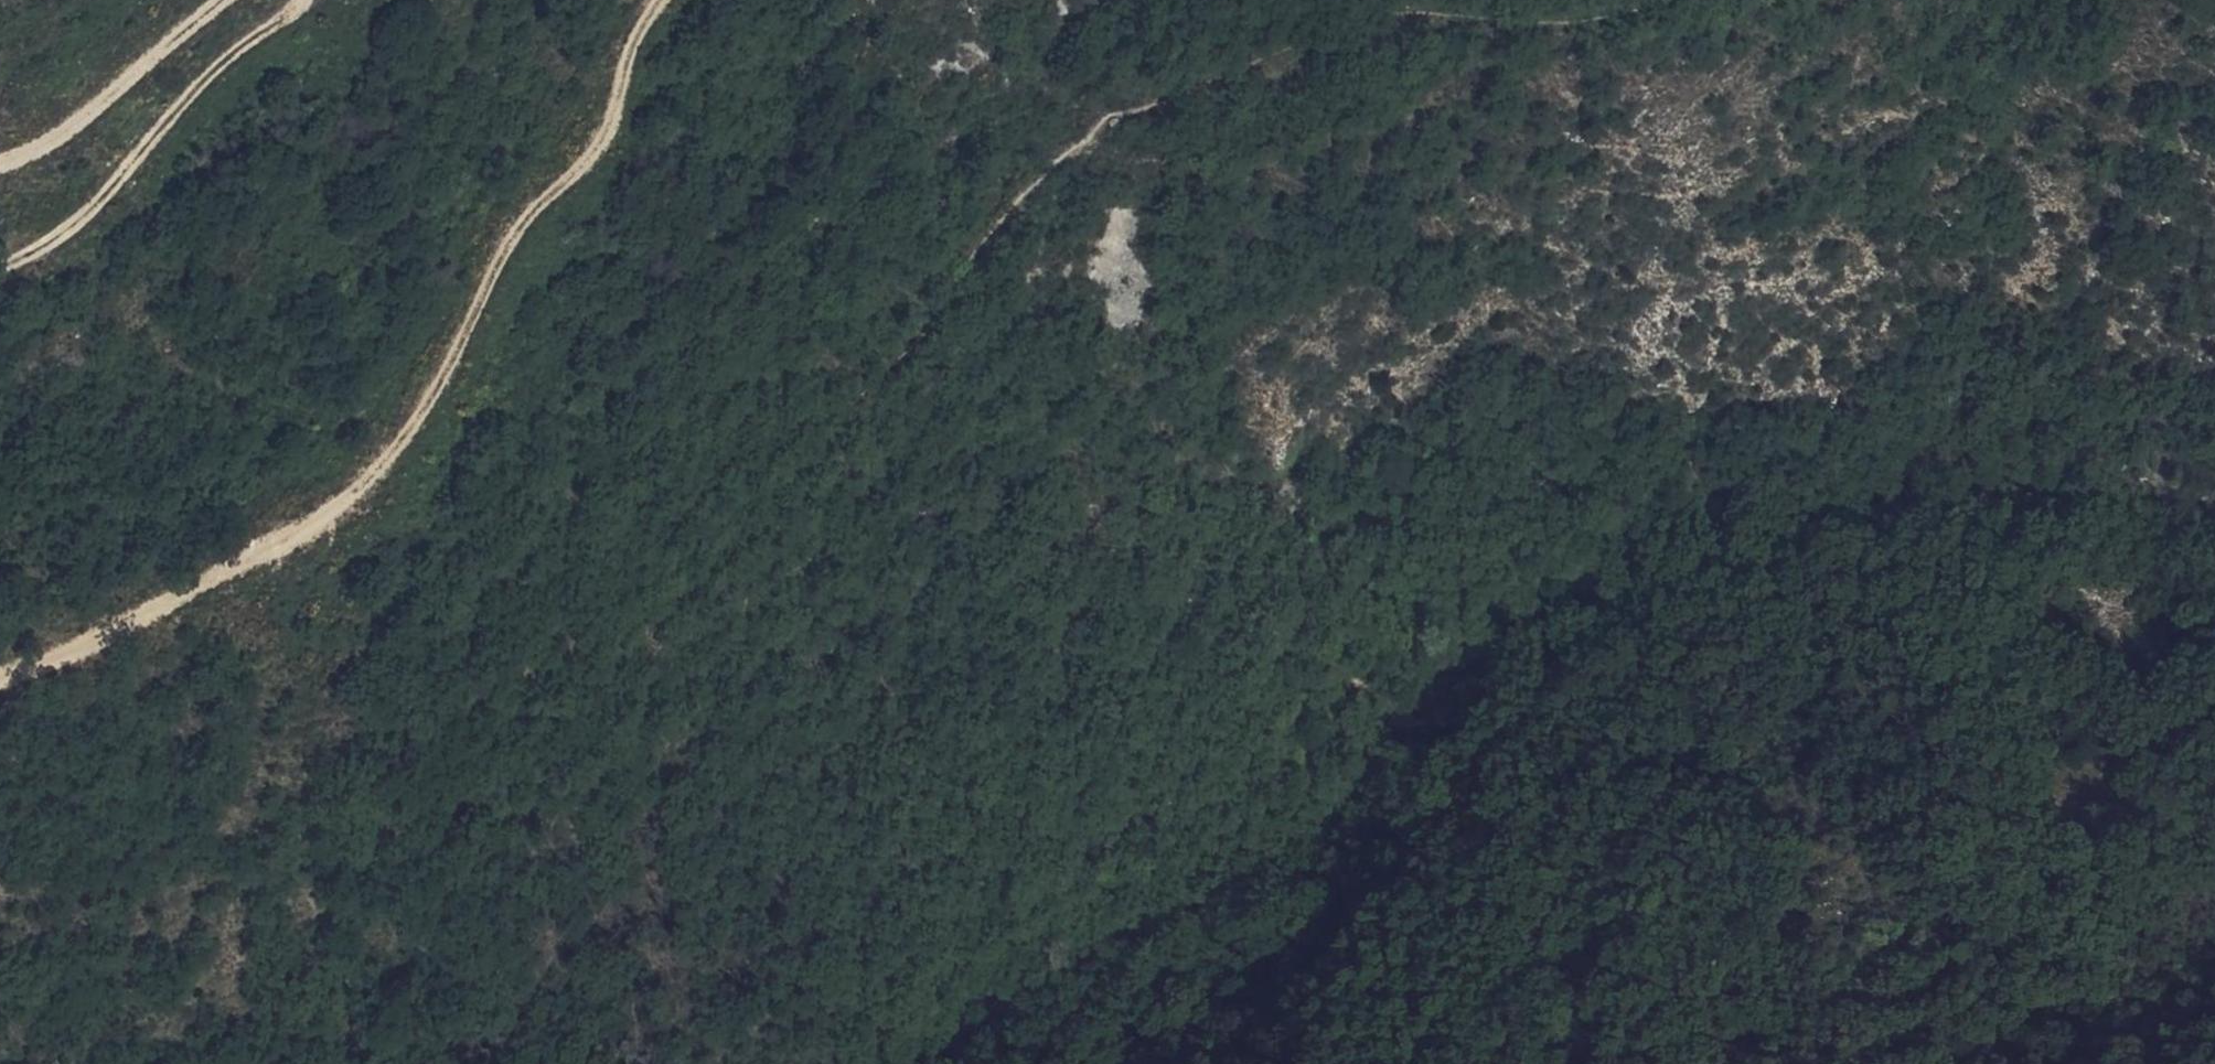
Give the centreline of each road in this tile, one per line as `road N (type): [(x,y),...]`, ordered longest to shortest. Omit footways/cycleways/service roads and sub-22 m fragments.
road 1 (track): [(660,0),(601,145),(521,226),(430,407),(349,496),(239,578),(0,683)]
road 2 (track): [(304,0),(196,89),(74,226),(0,267)]
road 3 (track): [(0,164),(67,133),(222,0)]

